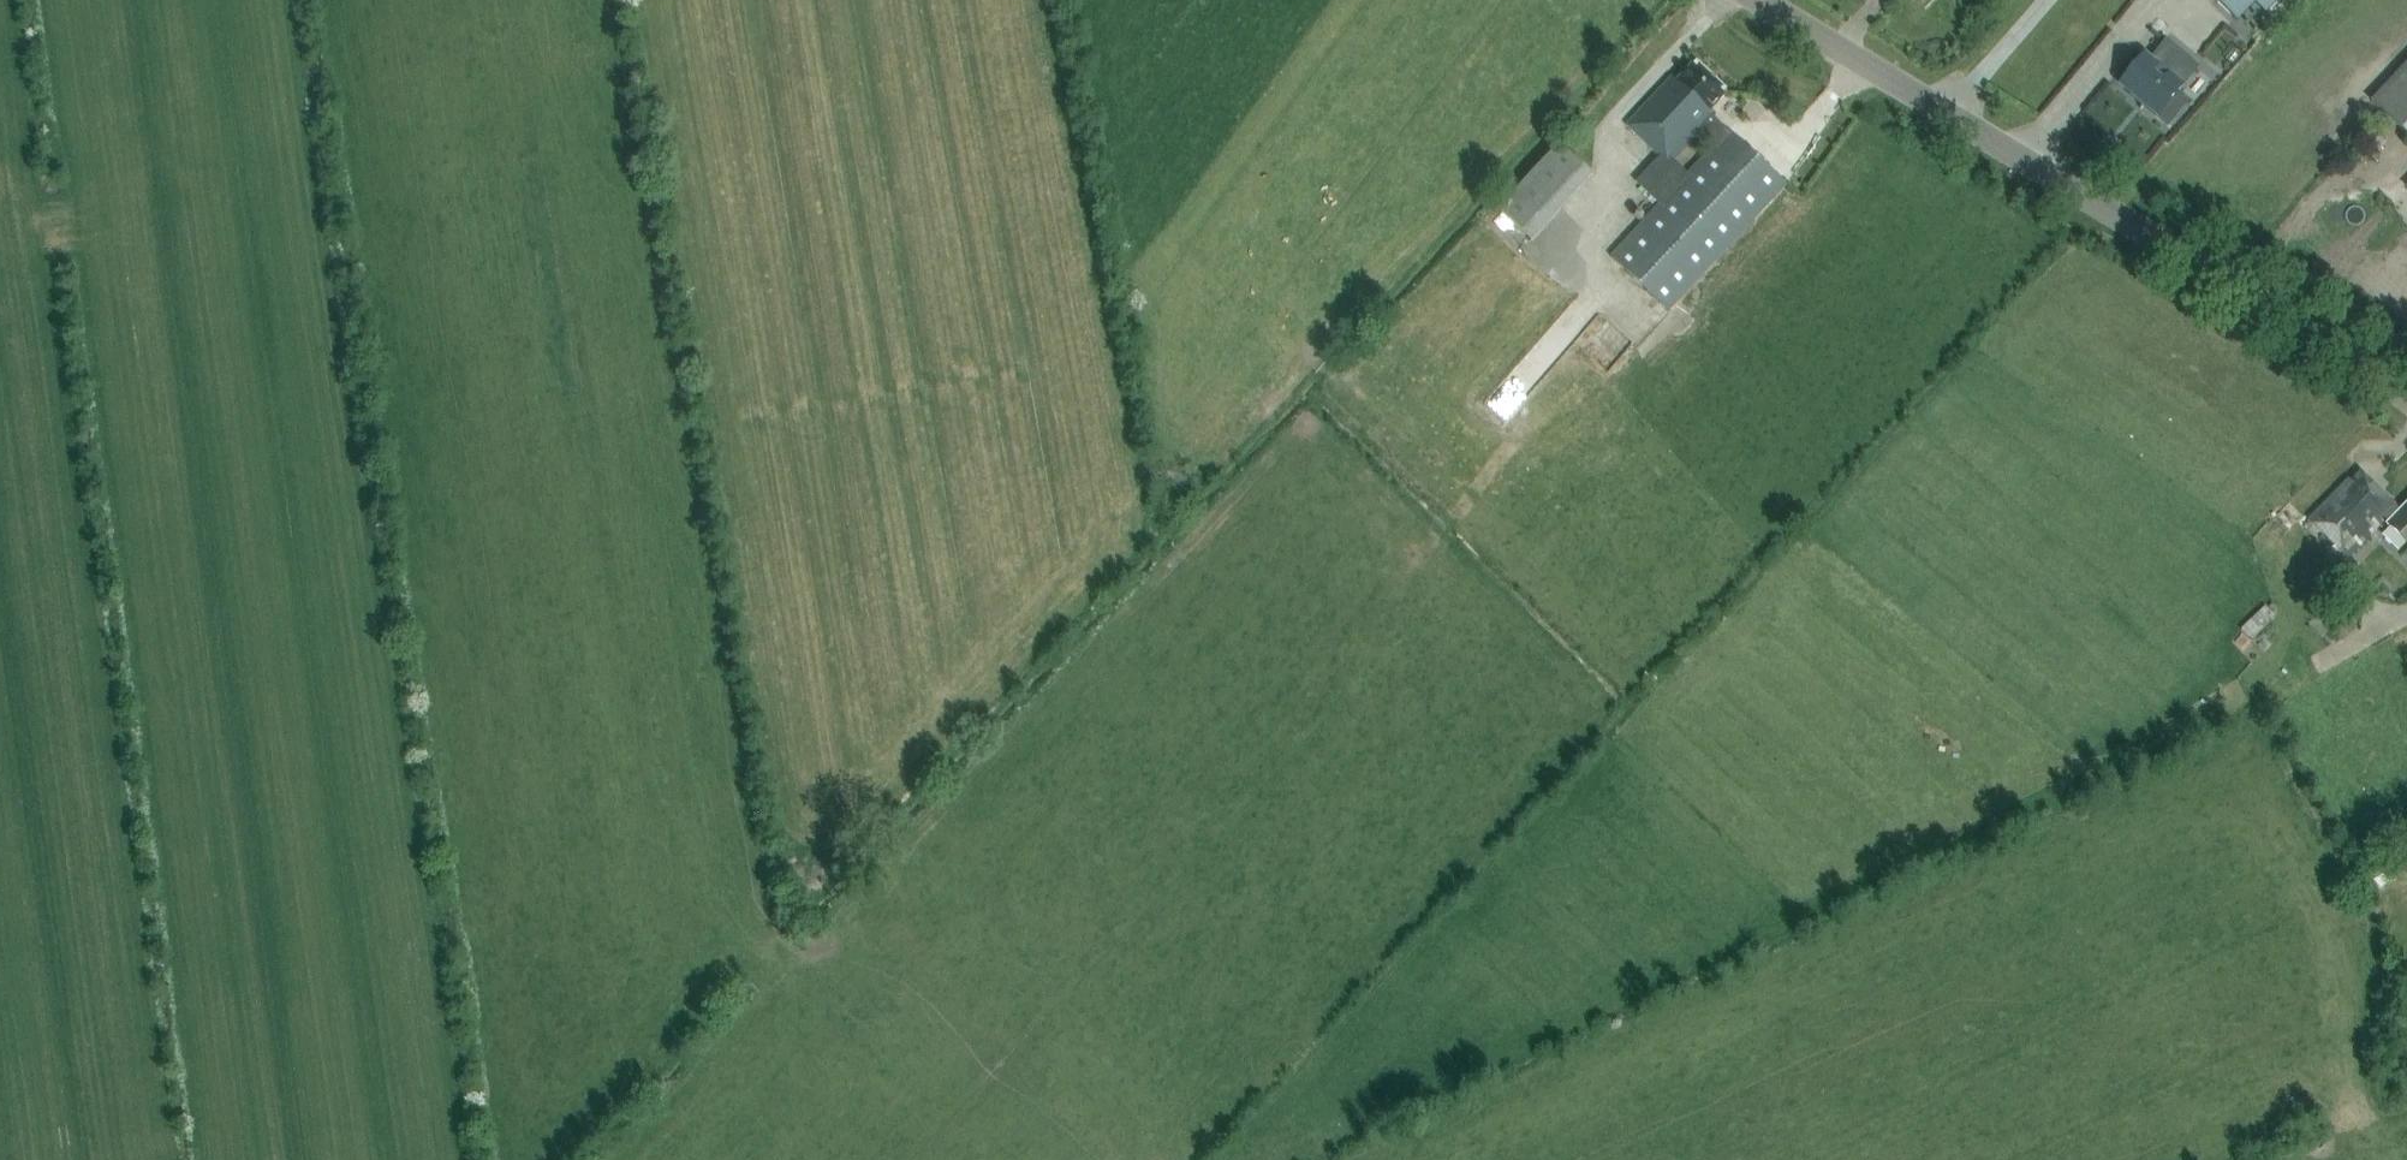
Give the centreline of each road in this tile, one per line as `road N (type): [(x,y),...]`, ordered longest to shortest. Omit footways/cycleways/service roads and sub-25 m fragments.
road 1 (tertiary): [(2406,401),(1761,0)]

